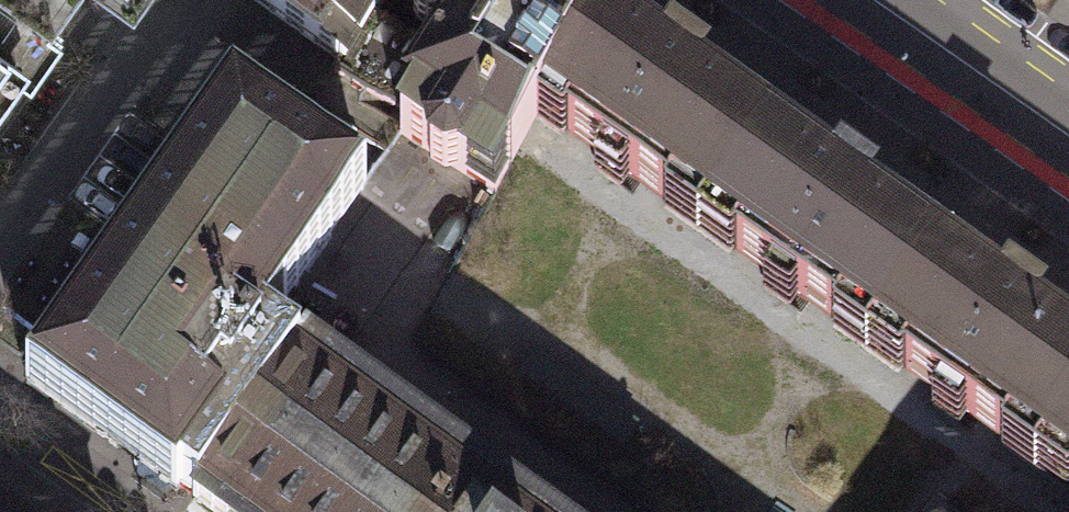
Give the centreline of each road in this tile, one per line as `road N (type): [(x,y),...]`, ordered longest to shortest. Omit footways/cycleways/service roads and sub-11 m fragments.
road 1 (residential): [(0,242),(177,0)]
road 2 (tertiary): [(871,0),(1068,139)]

